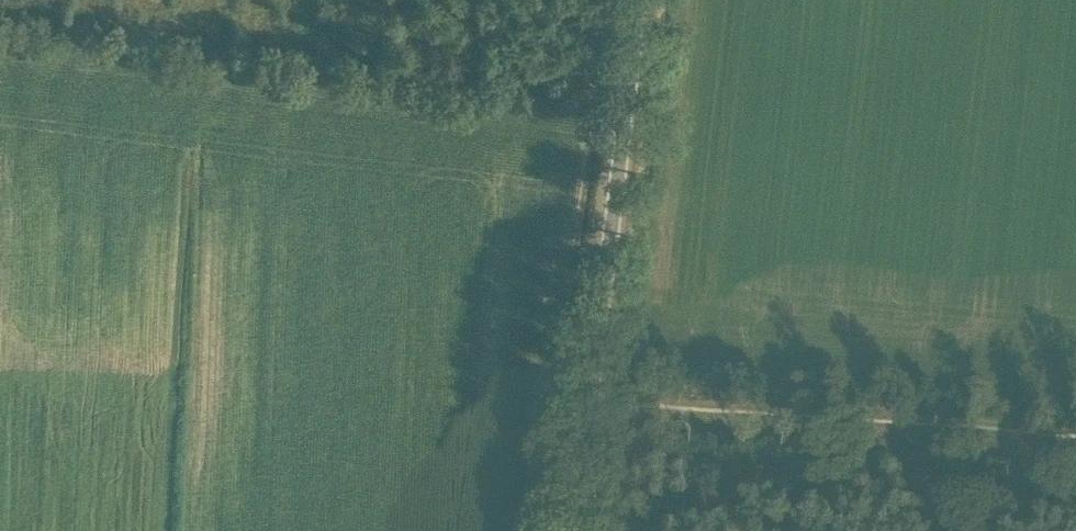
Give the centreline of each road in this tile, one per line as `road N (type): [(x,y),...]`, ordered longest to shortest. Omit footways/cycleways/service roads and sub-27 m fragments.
road 1 (unclassified): [(576,530),(645,0)]
road 2 (track): [(589,412),(1075,455)]

